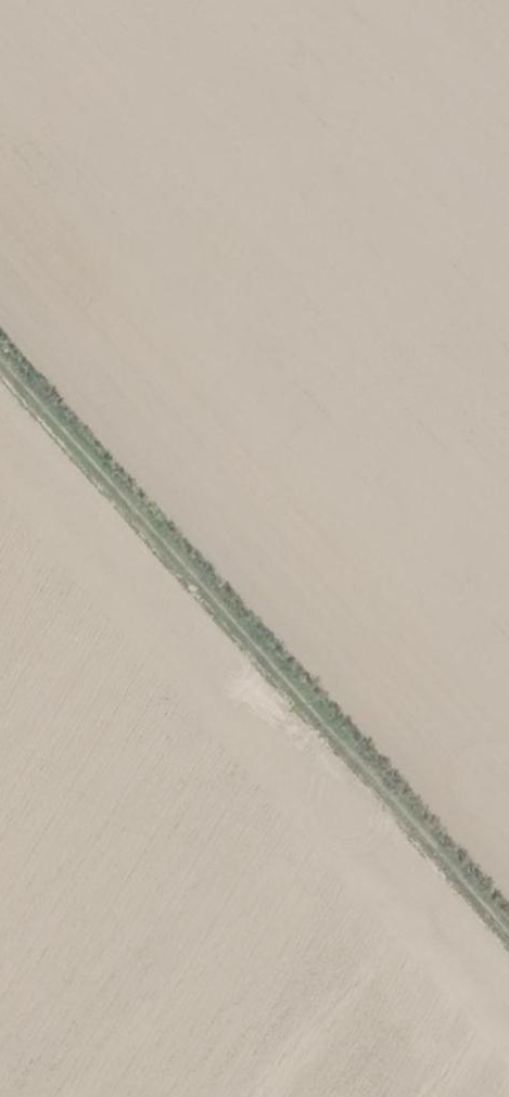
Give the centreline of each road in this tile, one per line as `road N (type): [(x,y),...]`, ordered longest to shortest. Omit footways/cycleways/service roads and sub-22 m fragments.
road 1 (track): [(0,343),(508,925)]

